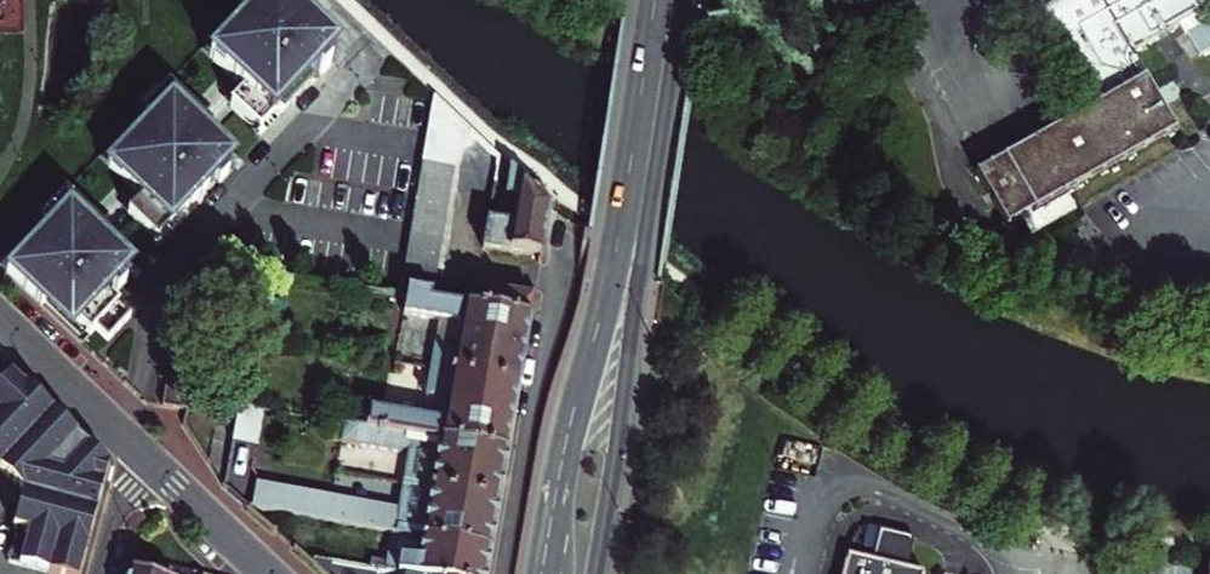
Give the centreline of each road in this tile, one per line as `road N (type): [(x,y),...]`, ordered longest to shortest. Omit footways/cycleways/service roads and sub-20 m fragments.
road 1 (primary): [(654,0),(612,269),(541,573)]
road 2 (primary): [(595,573),(676,36)]
road 3 (residential): [(144,455),(0,321)]
road 4 (residential): [(269,573),(144,455)]
road 5 (residential): [(97,573),(117,504),(144,455)]

